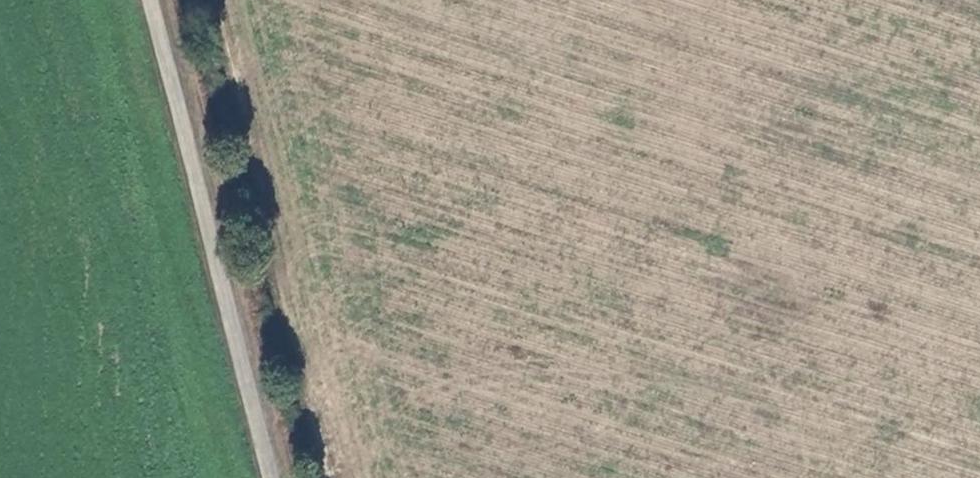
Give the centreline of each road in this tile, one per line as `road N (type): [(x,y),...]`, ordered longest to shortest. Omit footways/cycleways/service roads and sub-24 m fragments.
road 1 (unclassified): [(151,0),(273,477)]

